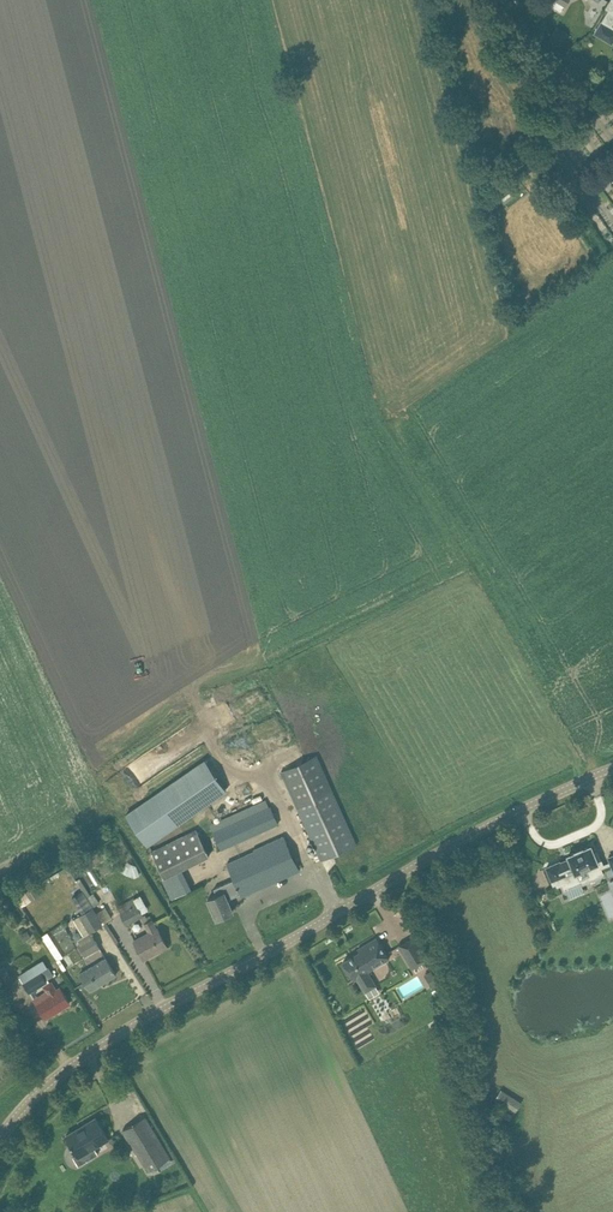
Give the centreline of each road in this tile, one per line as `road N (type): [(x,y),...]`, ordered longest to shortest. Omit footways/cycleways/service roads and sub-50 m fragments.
road 1 (unclassified): [(0,1143),(45,1088),(88,1056),(432,858),(612,775)]

